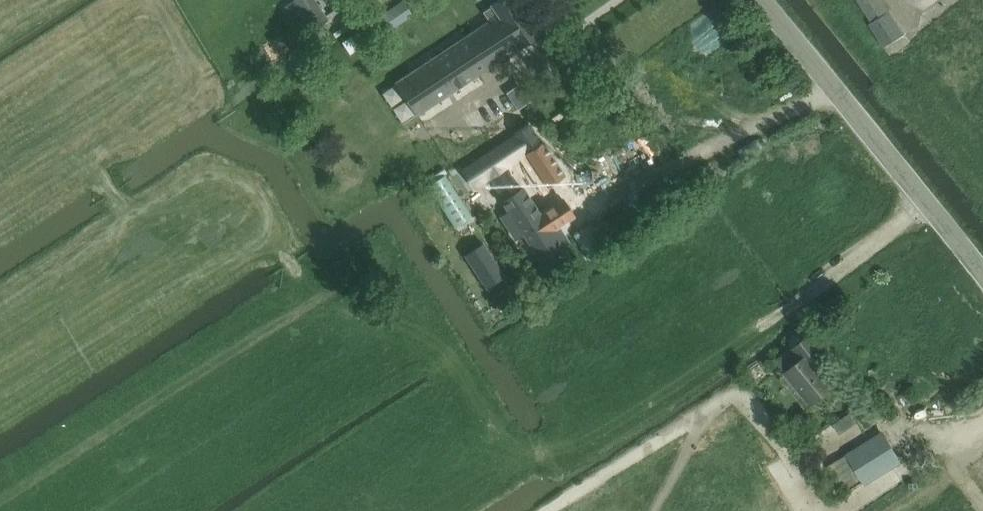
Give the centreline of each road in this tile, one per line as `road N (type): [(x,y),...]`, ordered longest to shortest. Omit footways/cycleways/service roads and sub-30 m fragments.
road 1 (unclassified): [(982,268),(764,0)]

